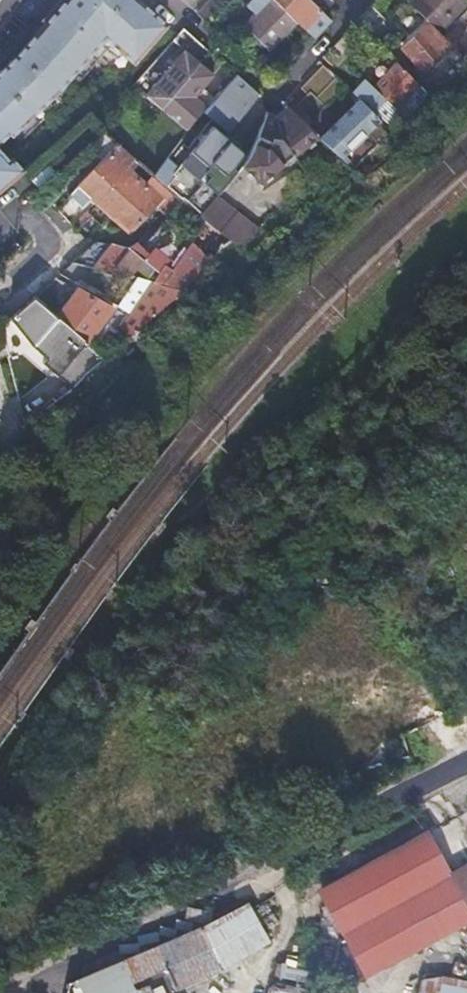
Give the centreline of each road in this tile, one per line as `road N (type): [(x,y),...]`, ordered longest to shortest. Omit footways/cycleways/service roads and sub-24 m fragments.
road 1 (residential): [(279,97),(369,0)]

